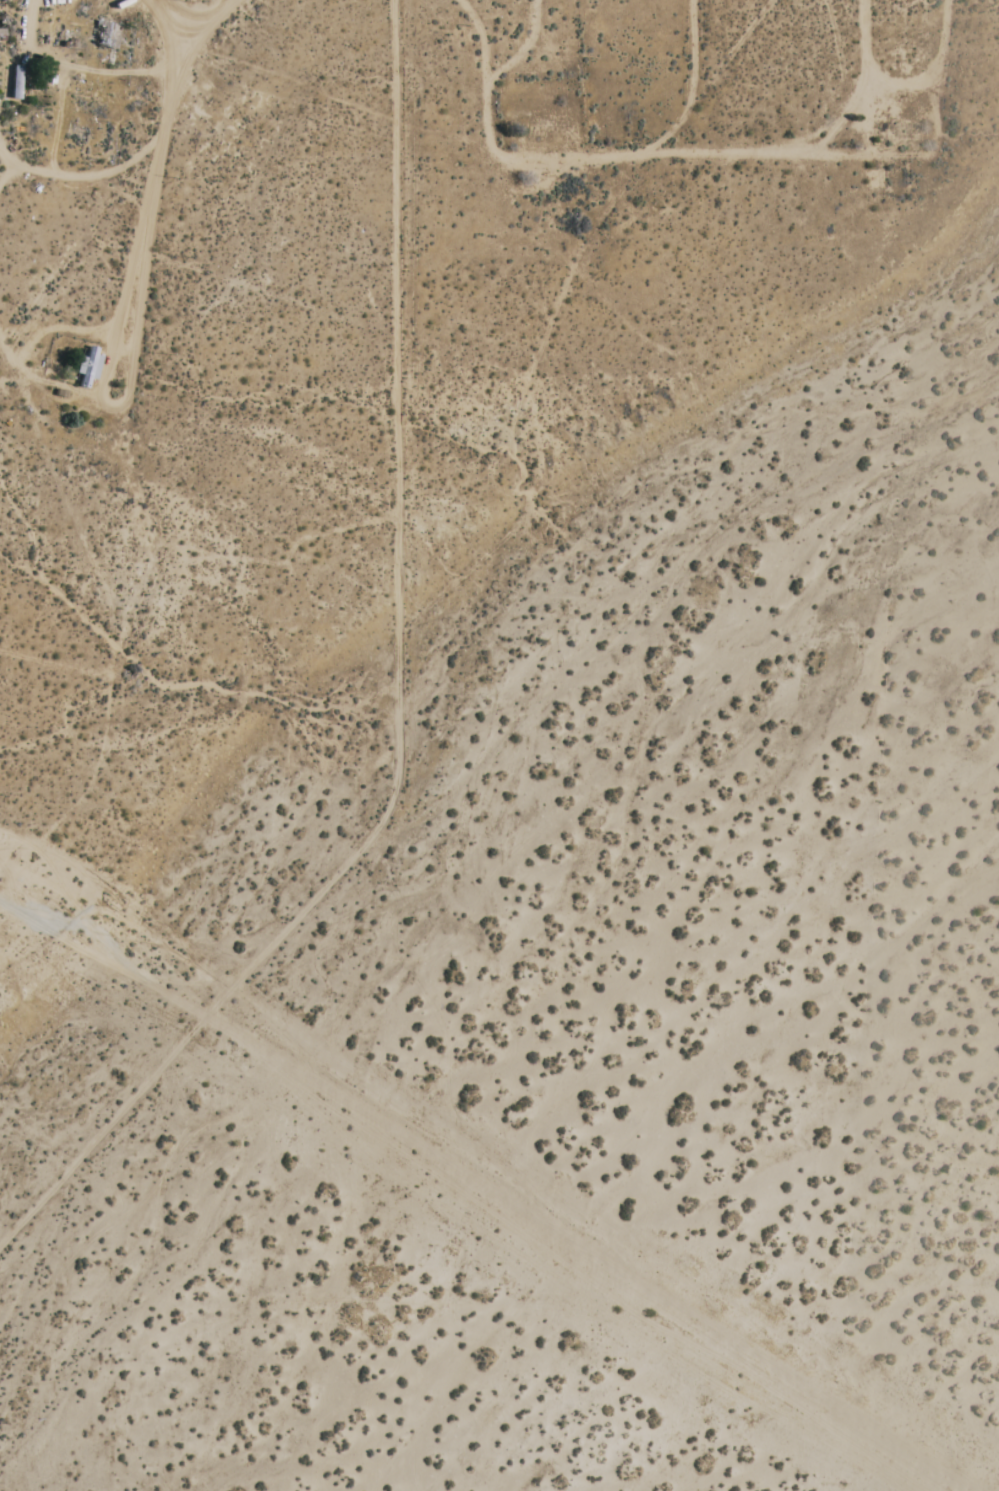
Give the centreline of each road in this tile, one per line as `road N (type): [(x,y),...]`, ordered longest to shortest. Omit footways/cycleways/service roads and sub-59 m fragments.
road 1 (track): [(227,0),(175,72),(105,383)]

